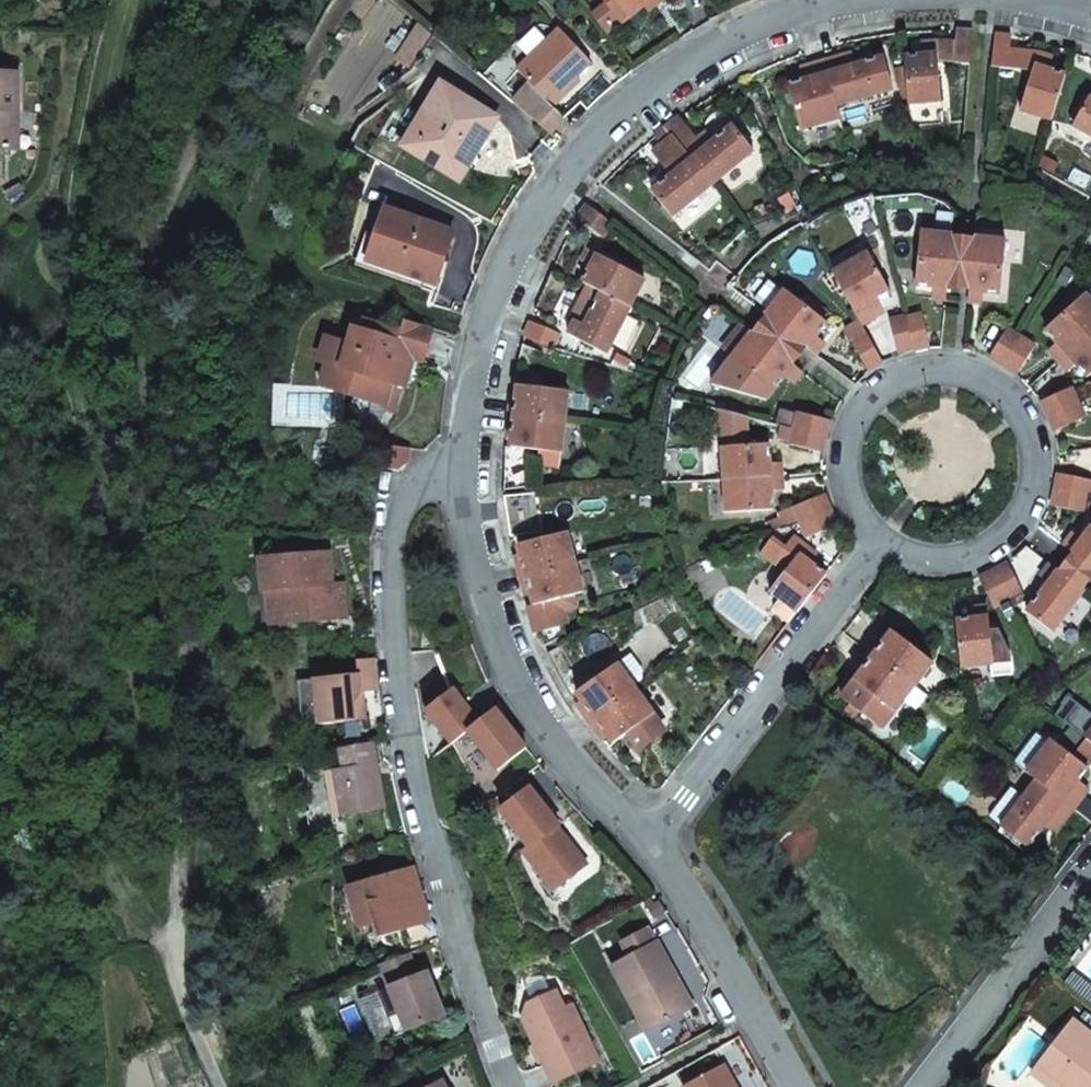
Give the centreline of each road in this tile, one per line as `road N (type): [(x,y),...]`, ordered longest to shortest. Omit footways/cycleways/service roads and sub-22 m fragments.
road 1 (residential): [(451,471),(399,506),(390,606),(406,736),(464,958),(510,1086)]
road 2 (residential): [(451,471),(509,248),(589,143),(704,48),(834,0)]
road 3 (residential): [(879,536),(935,559),(993,542),(1015,521),(1034,461),(1010,403),(955,373),(907,377),(885,389),(853,430),(846,459),(860,514)]
road 4 (residential): [(650,848),(576,773),(523,700),(481,591),(451,471)]
road 5 (residential): [(879,536),(650,848)]
road 6 (residential): [(796,1086),(686,889),(650,848)]
road 7 (residential): [(1090,870),(917,1086)]

